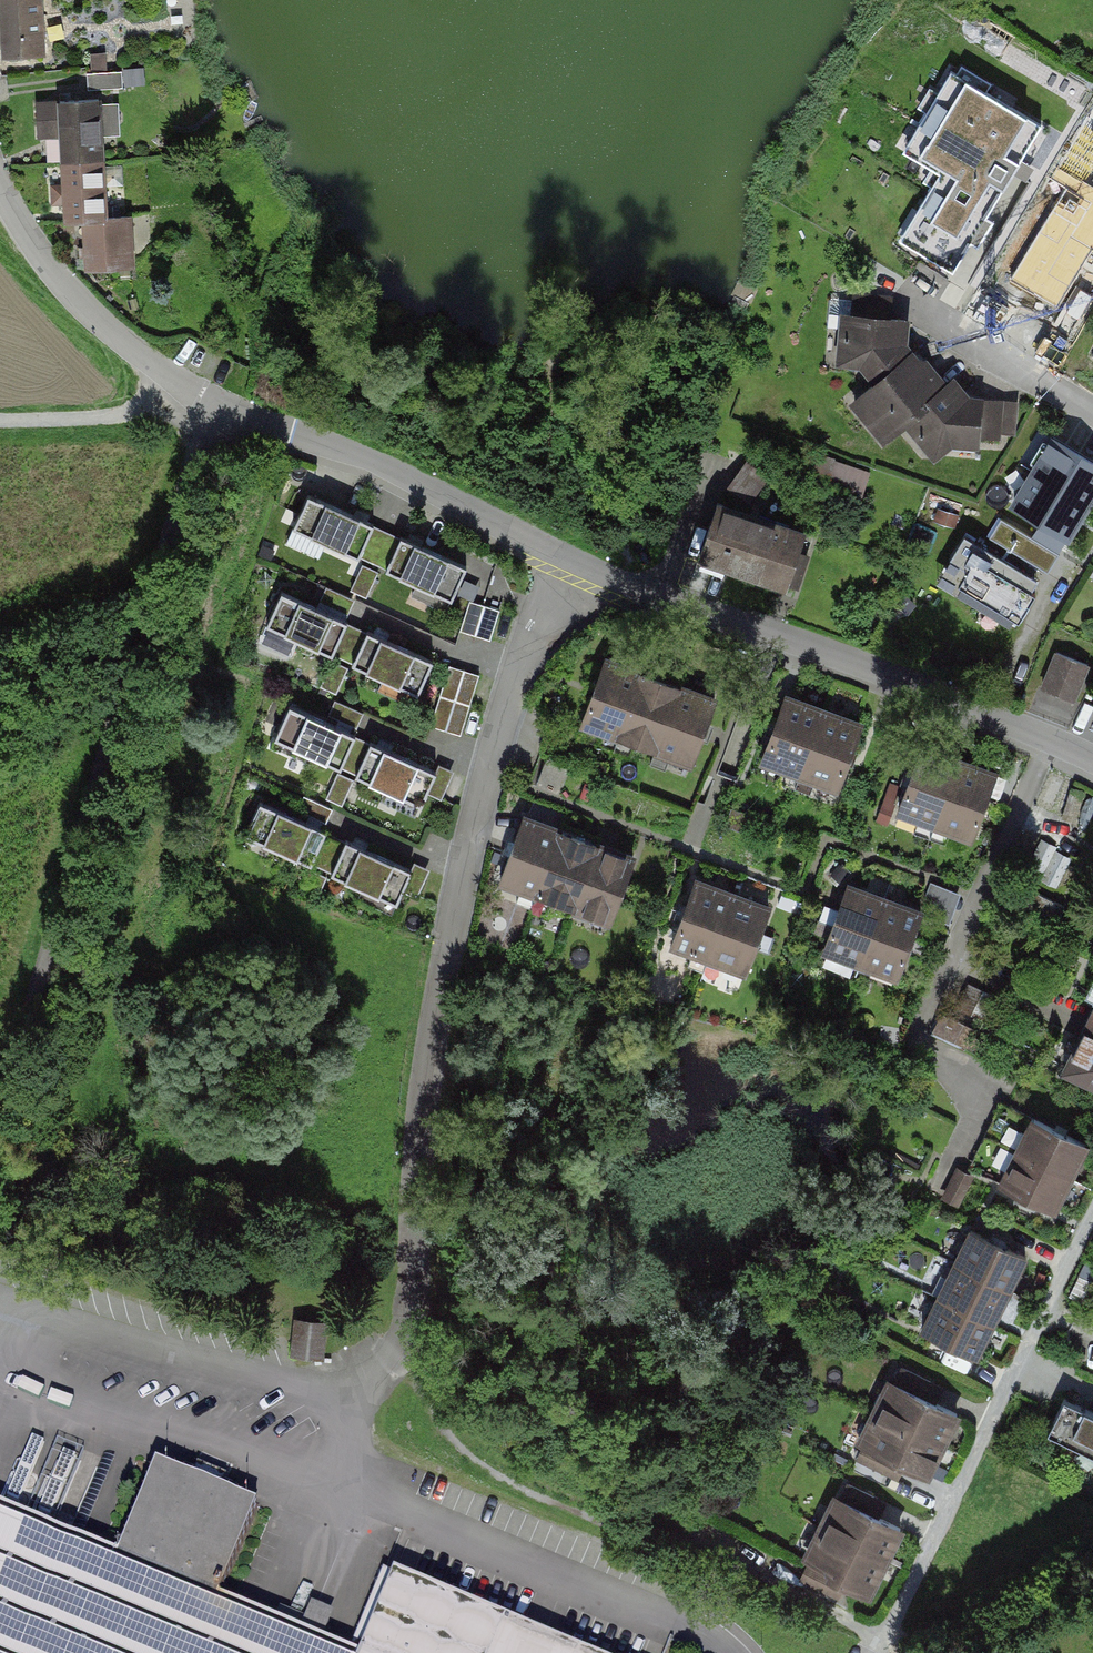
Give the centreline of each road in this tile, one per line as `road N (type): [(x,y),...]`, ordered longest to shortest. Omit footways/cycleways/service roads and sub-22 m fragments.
road 1 (residential): [(570,561),(524,654),(439,976),(402,1346)]
road 2 (track): [(0,1106),(219,408)]
road 3 (residential): [(570,561),(375,462),(198,396),(79,304),(41,258),(0,188)]
road 4 (track): [(402,1346),(465,1460),(610,1526),(677,1525),(755,1556),(768,1583),(887,1631)]
road 5 (residential): [(1092,765),(915,685),(570,561)]
road 6 (residential): [(721,1652),(652,1612),(380,1500),(335,1506)]
road 7 (residential): [(1092,418),(917,307)]
road 8 (track): [(198,396),(125,416),(0,419)]

